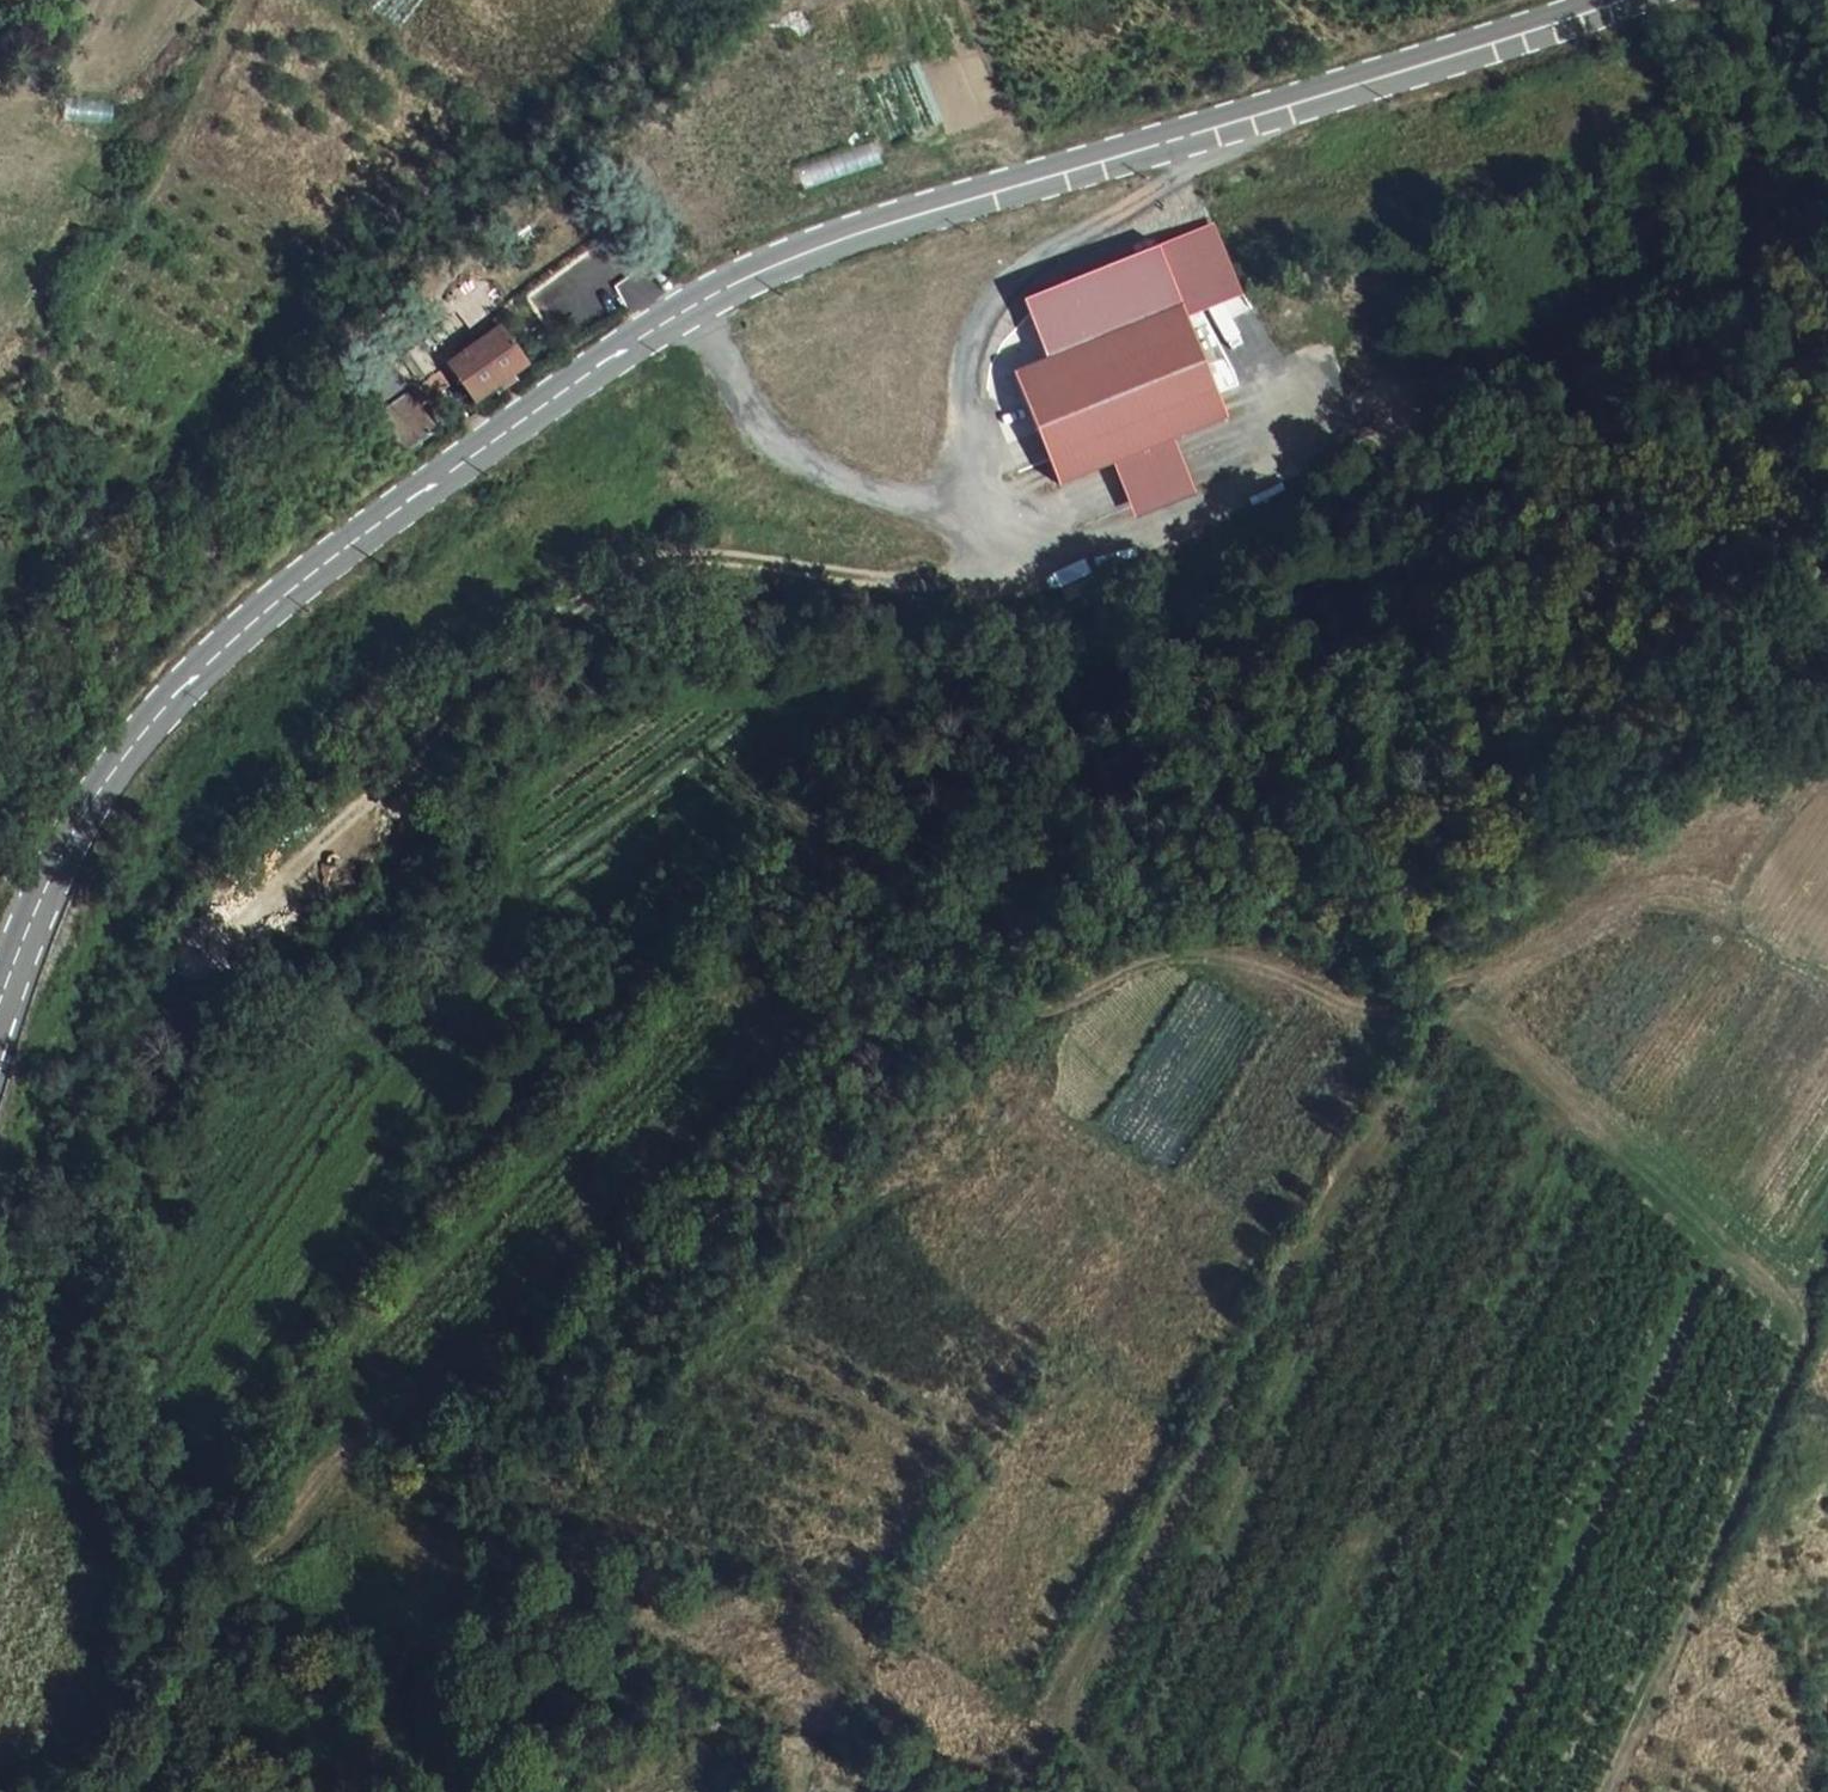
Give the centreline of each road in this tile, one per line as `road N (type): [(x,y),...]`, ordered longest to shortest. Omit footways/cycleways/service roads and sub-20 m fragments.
road 1 (secondary): [(1623,0),(821,247),(697,303),(287,591),(203,667),(72,830),(0,1002)]

